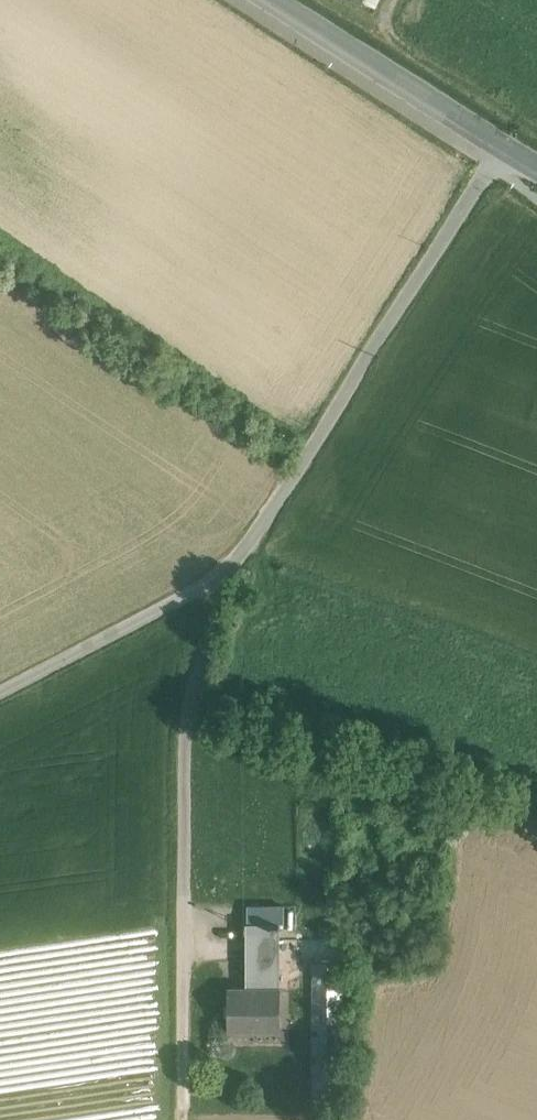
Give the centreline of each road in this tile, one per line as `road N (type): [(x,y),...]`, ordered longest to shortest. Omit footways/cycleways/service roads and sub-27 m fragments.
road 1 (track): [(244,559),(191,688),(182,1112)]
road 2 (track): [(495,161),(244,559)]
road 3 (tertiary): [(275,0),(536,160)]
road 4 (track): [(244,559),(0,690)]

